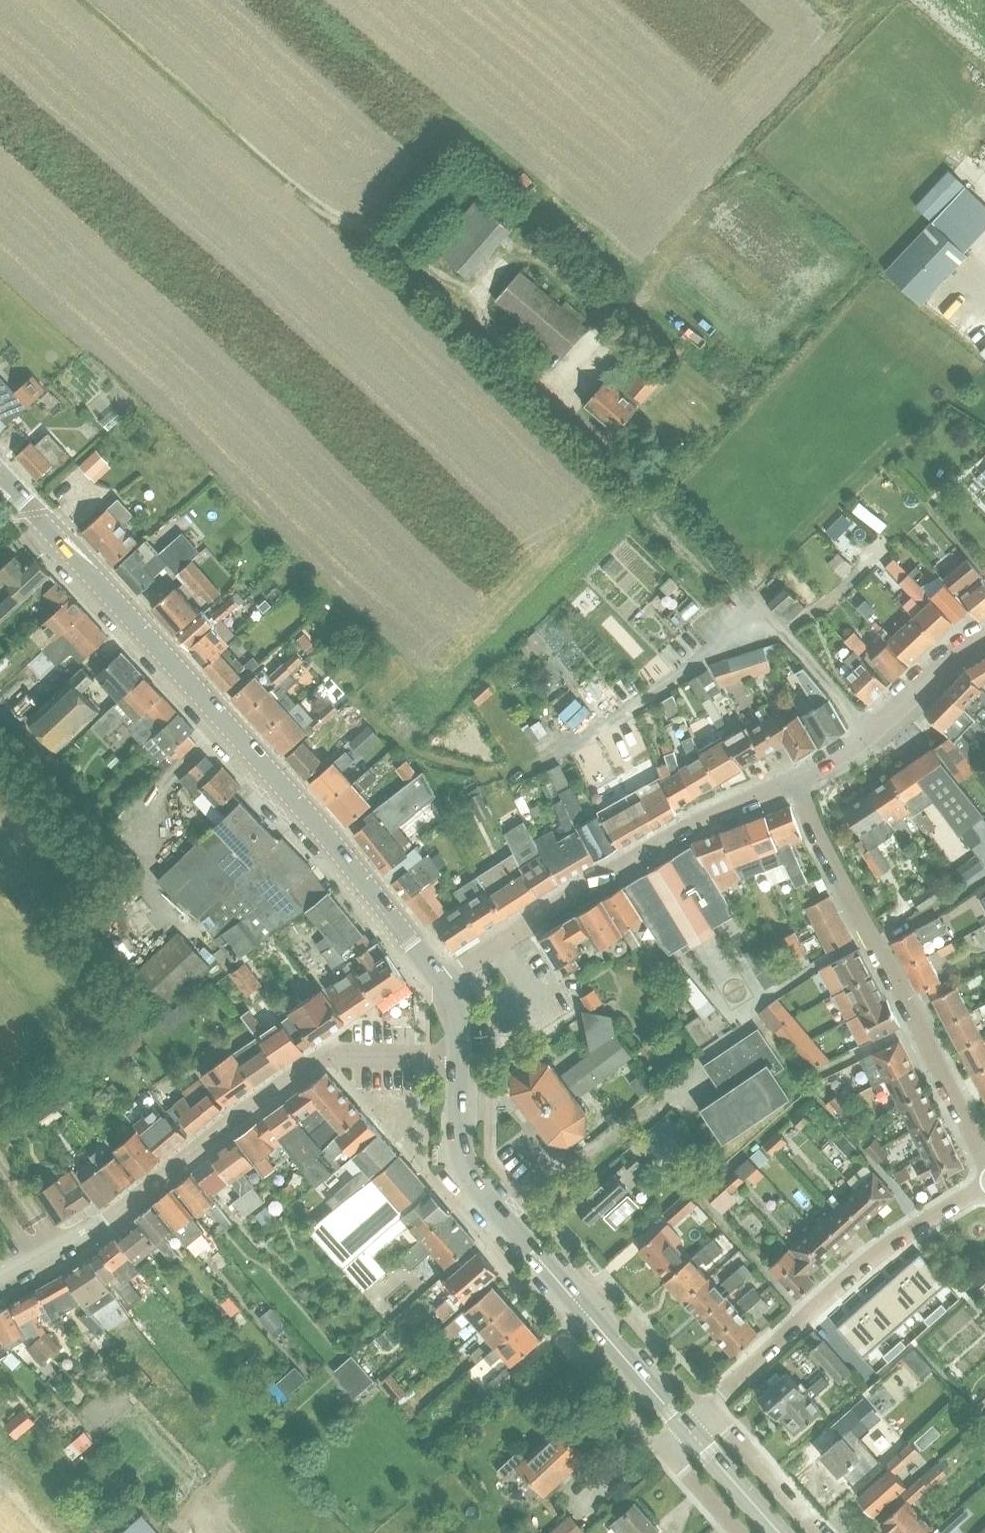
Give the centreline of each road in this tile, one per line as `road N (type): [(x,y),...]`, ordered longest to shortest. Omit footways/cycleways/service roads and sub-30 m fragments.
road 1 (secondary): [(444,985),(320,828),(0,475)]
road 2 (residential): [(0,1280),(100,1224),(328,1056),(459,1058)]
road 3 (secondary): [(685,1425),(468,1179),(457,1148),(459,1058)]
road 4 (residential): [(984,1162),(796,781)]
road 5 (residential): [(444,985),(682,831),(796,781)]
road 6 (residential): [(705,1407),(881,1245),(984,1185)]
road 7 (residential): [(796,781),(854,747),(984,641)]
road 8 (residential): [(818,1532),(705,1407)]
road 9 (secondary): [(780,1532),(685,1425)]
road 10 (residential): [(743,1532),(678,1459),(673,1447),(685,1425)]

